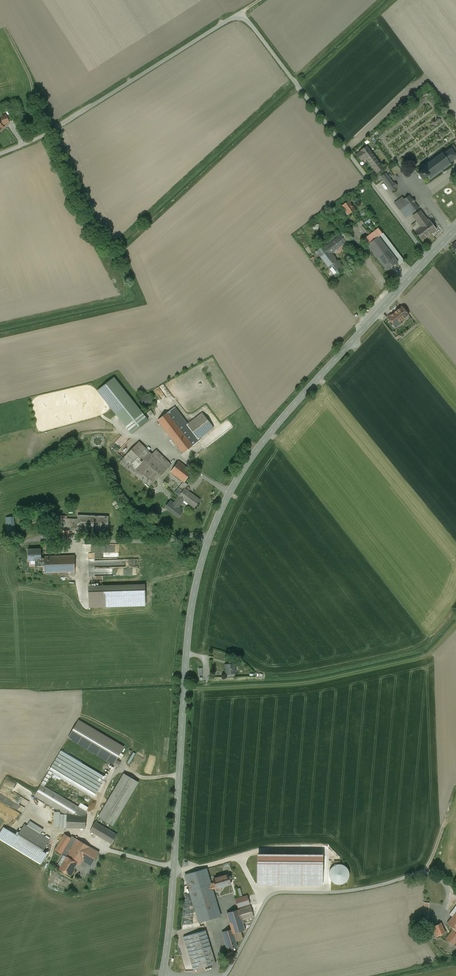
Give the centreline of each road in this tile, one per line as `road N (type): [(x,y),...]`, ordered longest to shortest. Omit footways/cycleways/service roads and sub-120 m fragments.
road 1 (tertiary): [(429,257),(275,427),(210,537),(187,640),(162,973)]
road 2 (unclassified): [(0,155),(240,17),(429,257)]
road 3 (track): [(210,537),(0,543)]
road 4 (track): [(23,145),(30,77),(4,28)]

